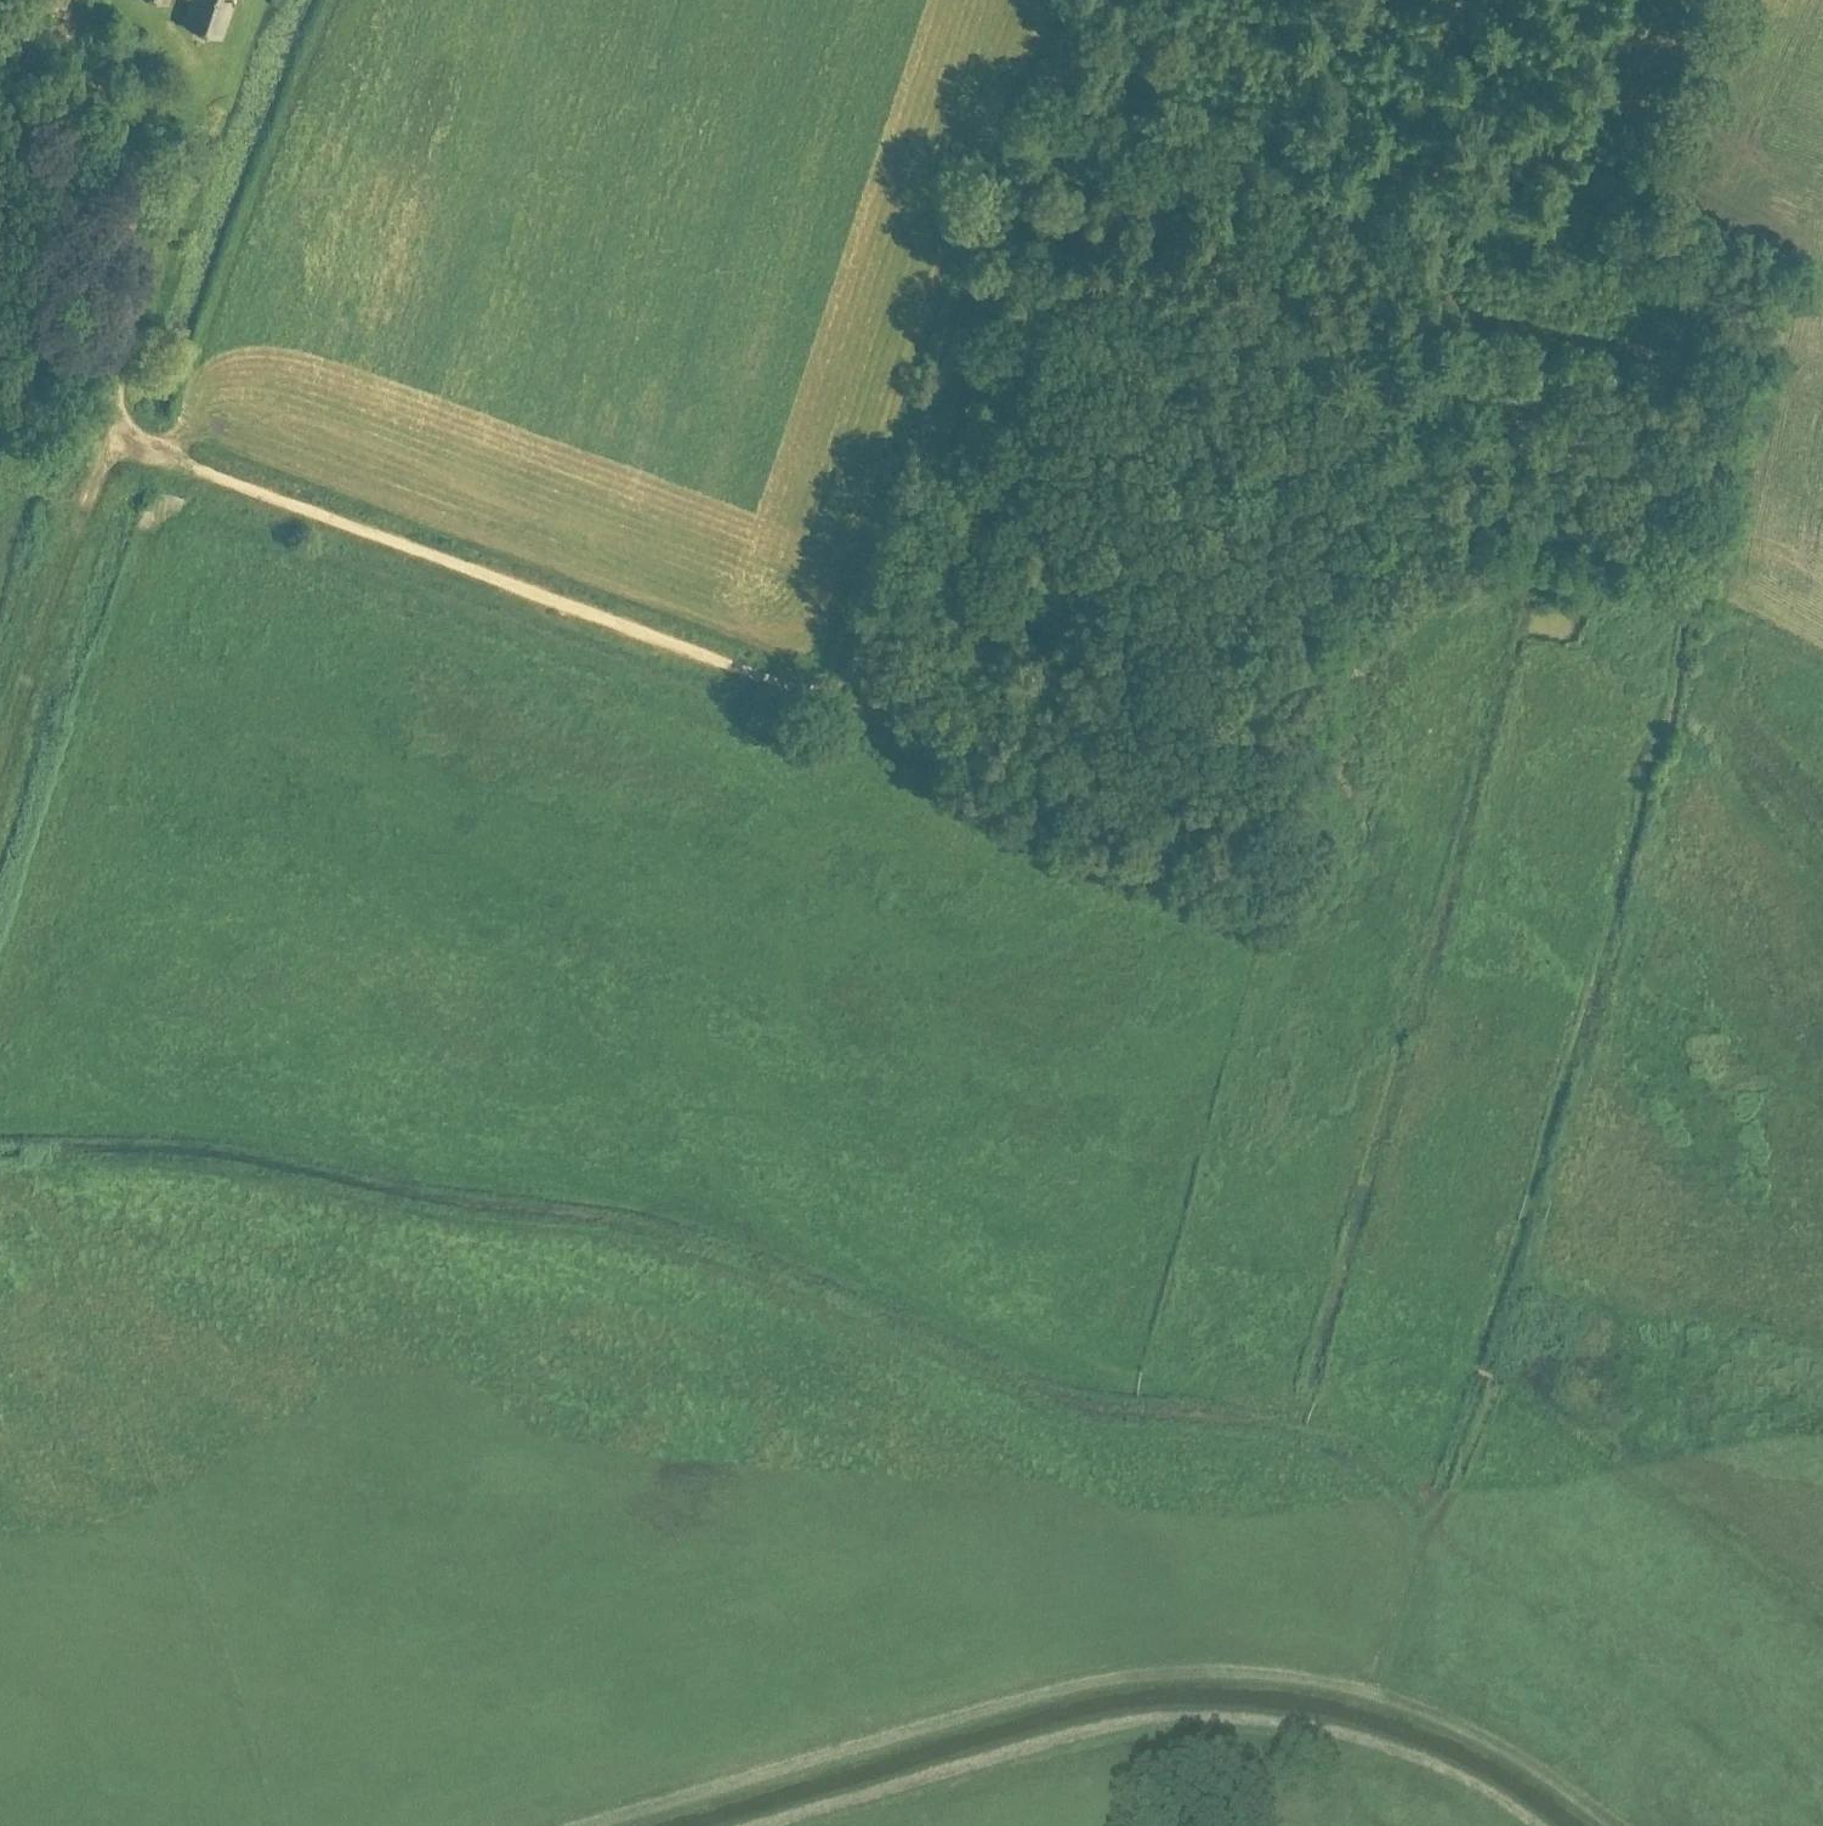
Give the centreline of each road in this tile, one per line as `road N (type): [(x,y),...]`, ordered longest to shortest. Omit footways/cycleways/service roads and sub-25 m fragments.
road 1 (track): [(806,690),(121,433)]
road 2 (track): [(806,690),(830,689),(852,662),(992,215)]
road 3 (track): [(121,433),(0,751)]
road 4 (track): [(992,215),(1022,141),(1099,0)]
road 5 (track): [(115,354),(0,311)]

